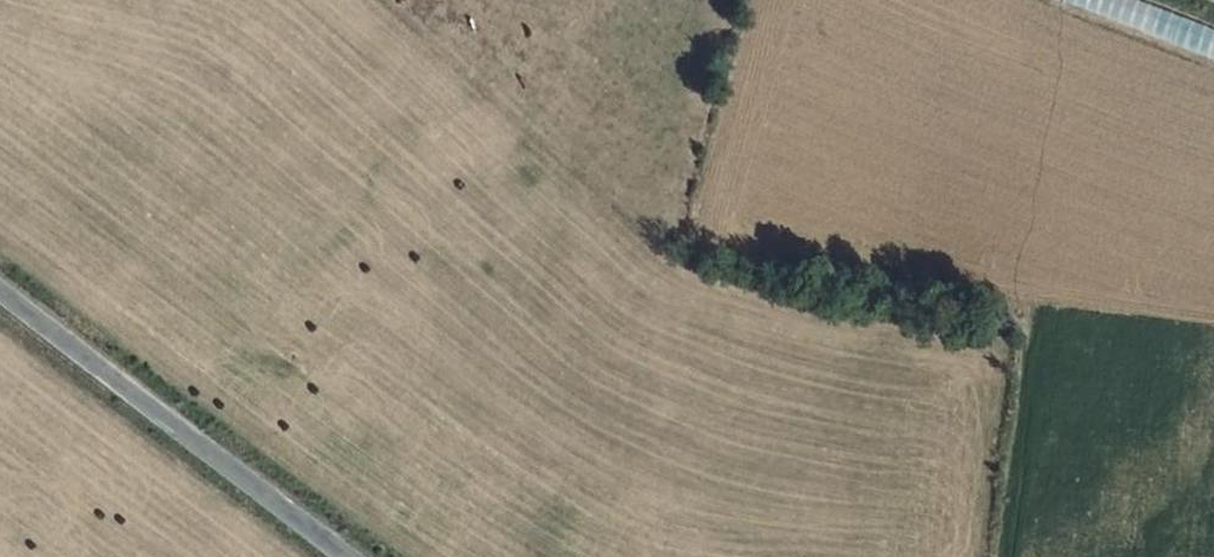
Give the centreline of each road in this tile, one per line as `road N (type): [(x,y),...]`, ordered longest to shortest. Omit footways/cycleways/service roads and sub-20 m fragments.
road 1 (unclassified): [(351,556),(0,294)]

